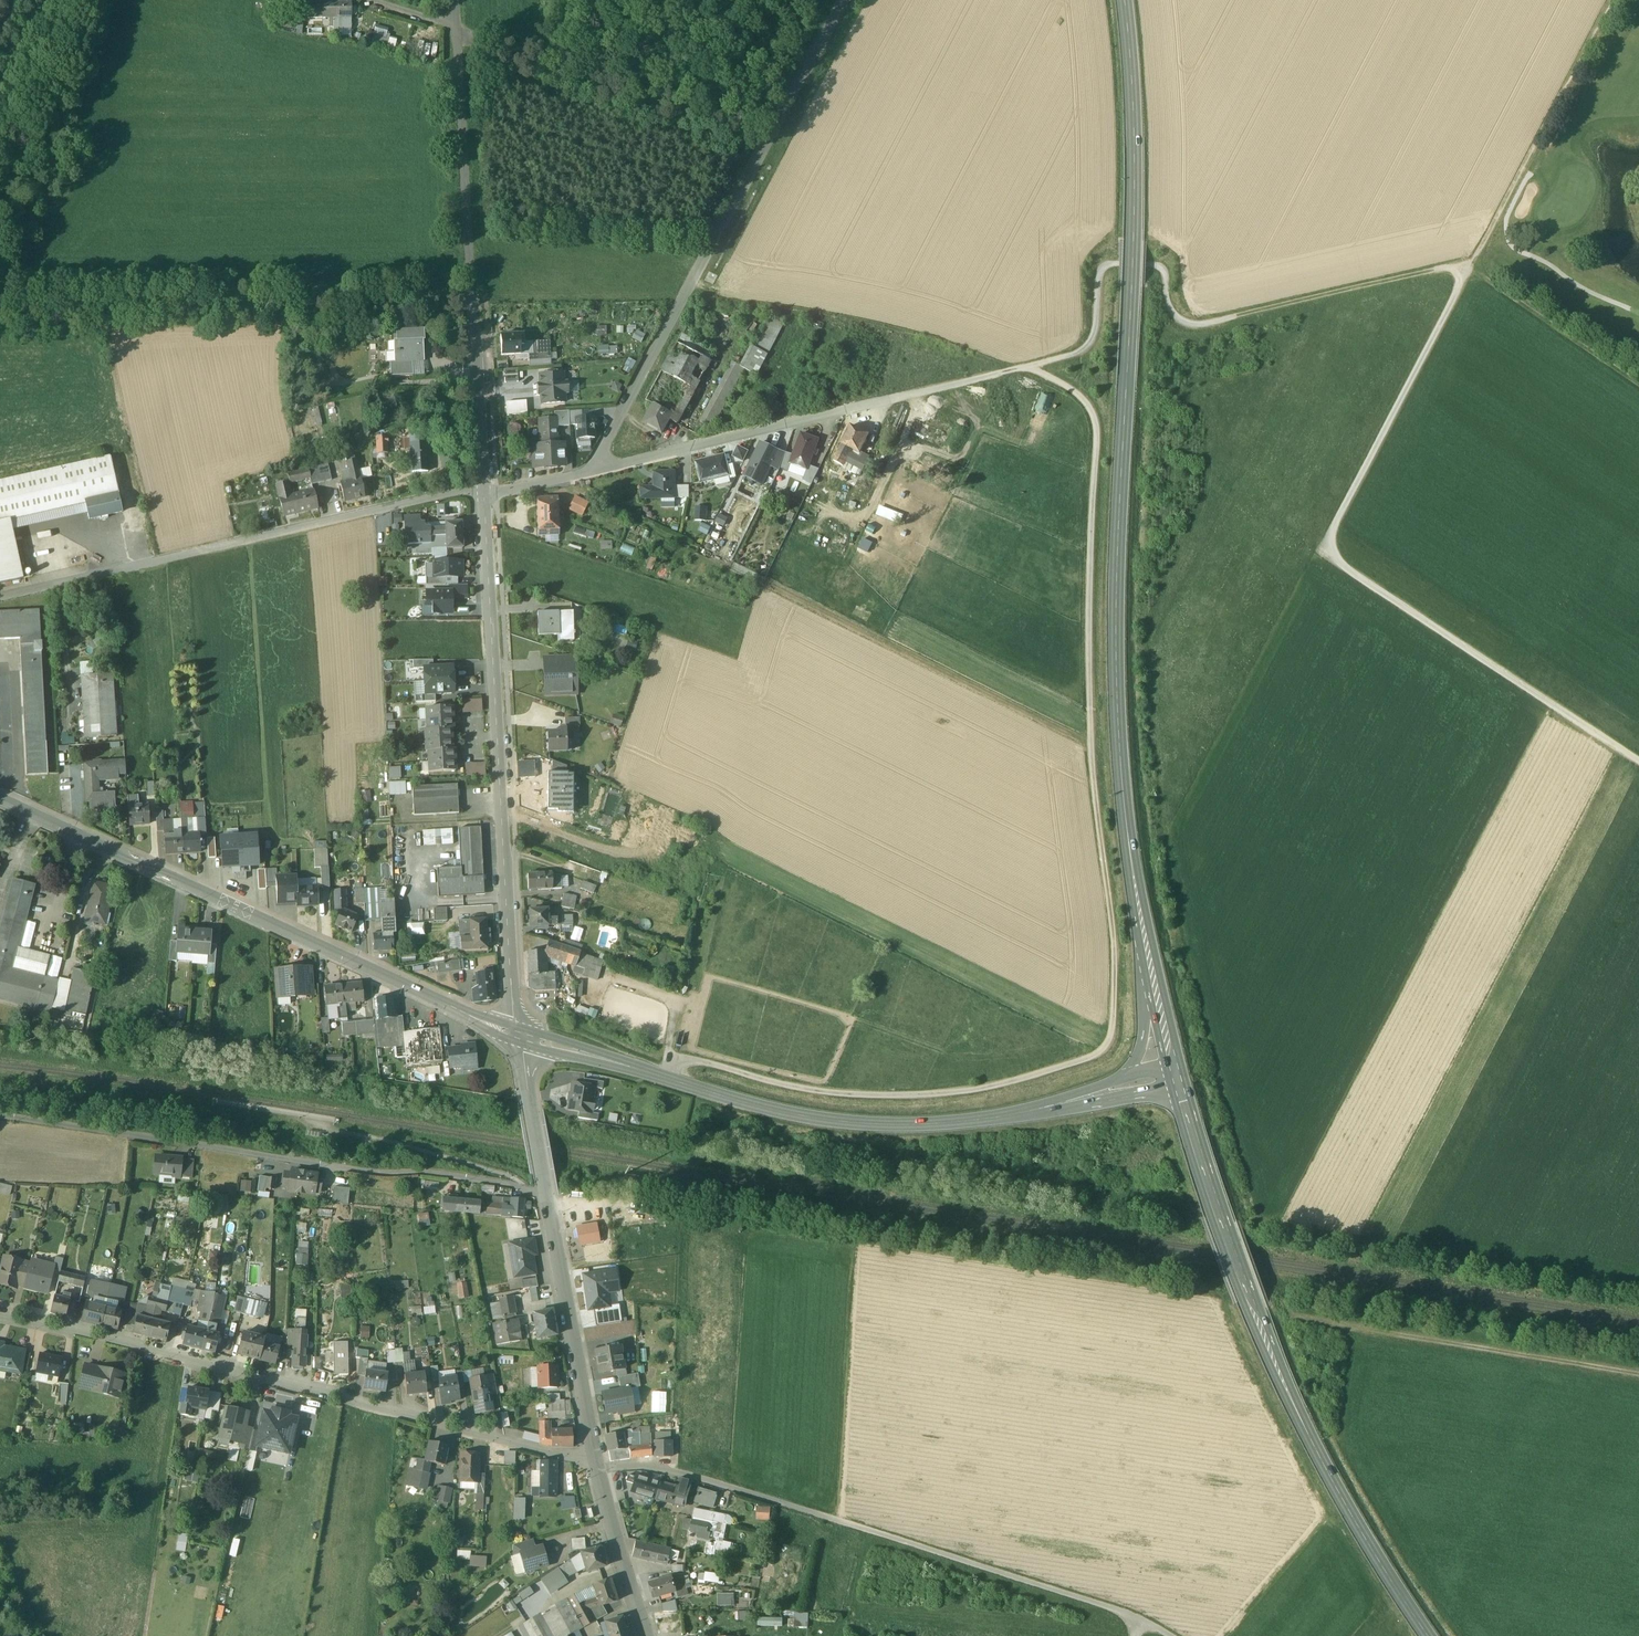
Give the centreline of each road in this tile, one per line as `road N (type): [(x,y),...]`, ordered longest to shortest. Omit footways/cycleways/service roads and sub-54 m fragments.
road 1 (track): [(1090,750),(1096,421),(1081,397),(1025,369),(1093,341),(1102,269),(1157,266),(1176,316),(1203,326),(1470,268)]
road 2 (primary): [(1127,0),(1136,175),(1117,641),(1124,778),(1148,963)]
road 3 (track): [(667,1081),(682,1063),(698,1060),(781,1084),(904,1095),(996,1083),(1103,1045),(1114,971),(1090,750)]
road 4 (track): [(1470,268),(1325,552),(1638,762)]
road 5 (residential): [(599,1467),(0,1315)]
road 6 (track): [(578,475),(588,489),(714,558),(1090,750)]
road 7 (tertiary): [(523,1035),(0,795)]
road 8 (track): [(549,1205),(593,1197),(1098,1279)]
road 9 (residential): [(483,492),(1025,369)]
road 10 (residential): [(0,1118),(547,1195)]
road 11 (residential): [(523,1035),(483,492)]
road 12 (track): [(1638,1067),(1170,790)]
road 13 (tertiary): [(1013,1116),(897,1126),(798,1117),(523,1035)]
road 14 (residential): [(0,603),(463,490),(483,492)]
road 15 (residential): [(483,492),(458,0)]
road 16 (track): [(1174,1635),(761,1497)]
road 17 (primary): [(1430,1635),(1337,1485),(1247,1299)]
road 18 (track): [(1638,1376),(1294,1318)]
road 19 (track): [(1470,268),(1619,0)]
road 20 (tertiary): [(599,1467),(547,1195)]
road 21 (primary): [(1177,1091),(1247,1299)]
road 22 (track): [(1638,385),(1470,268)]
road 23 (tertiary): [(647,1635),(599,1467)]
road 24 (tertiary): [(1013,1116),(1177,1091)]
road 25 (residential): [(761,1497),(663,1470),(599,1467)]
road 26 (primary): [(1148,963),(1143,1045),(1135,1065),(1113,1083)]

